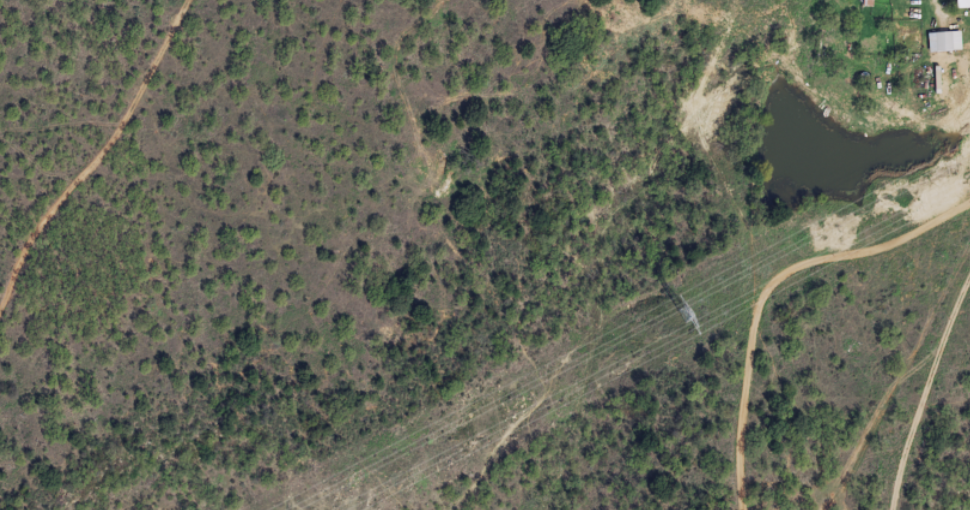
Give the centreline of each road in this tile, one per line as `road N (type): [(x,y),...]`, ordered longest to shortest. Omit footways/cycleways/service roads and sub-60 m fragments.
road 1 (residential): [(809,509),(685,399),(365,165),(93,0)]

